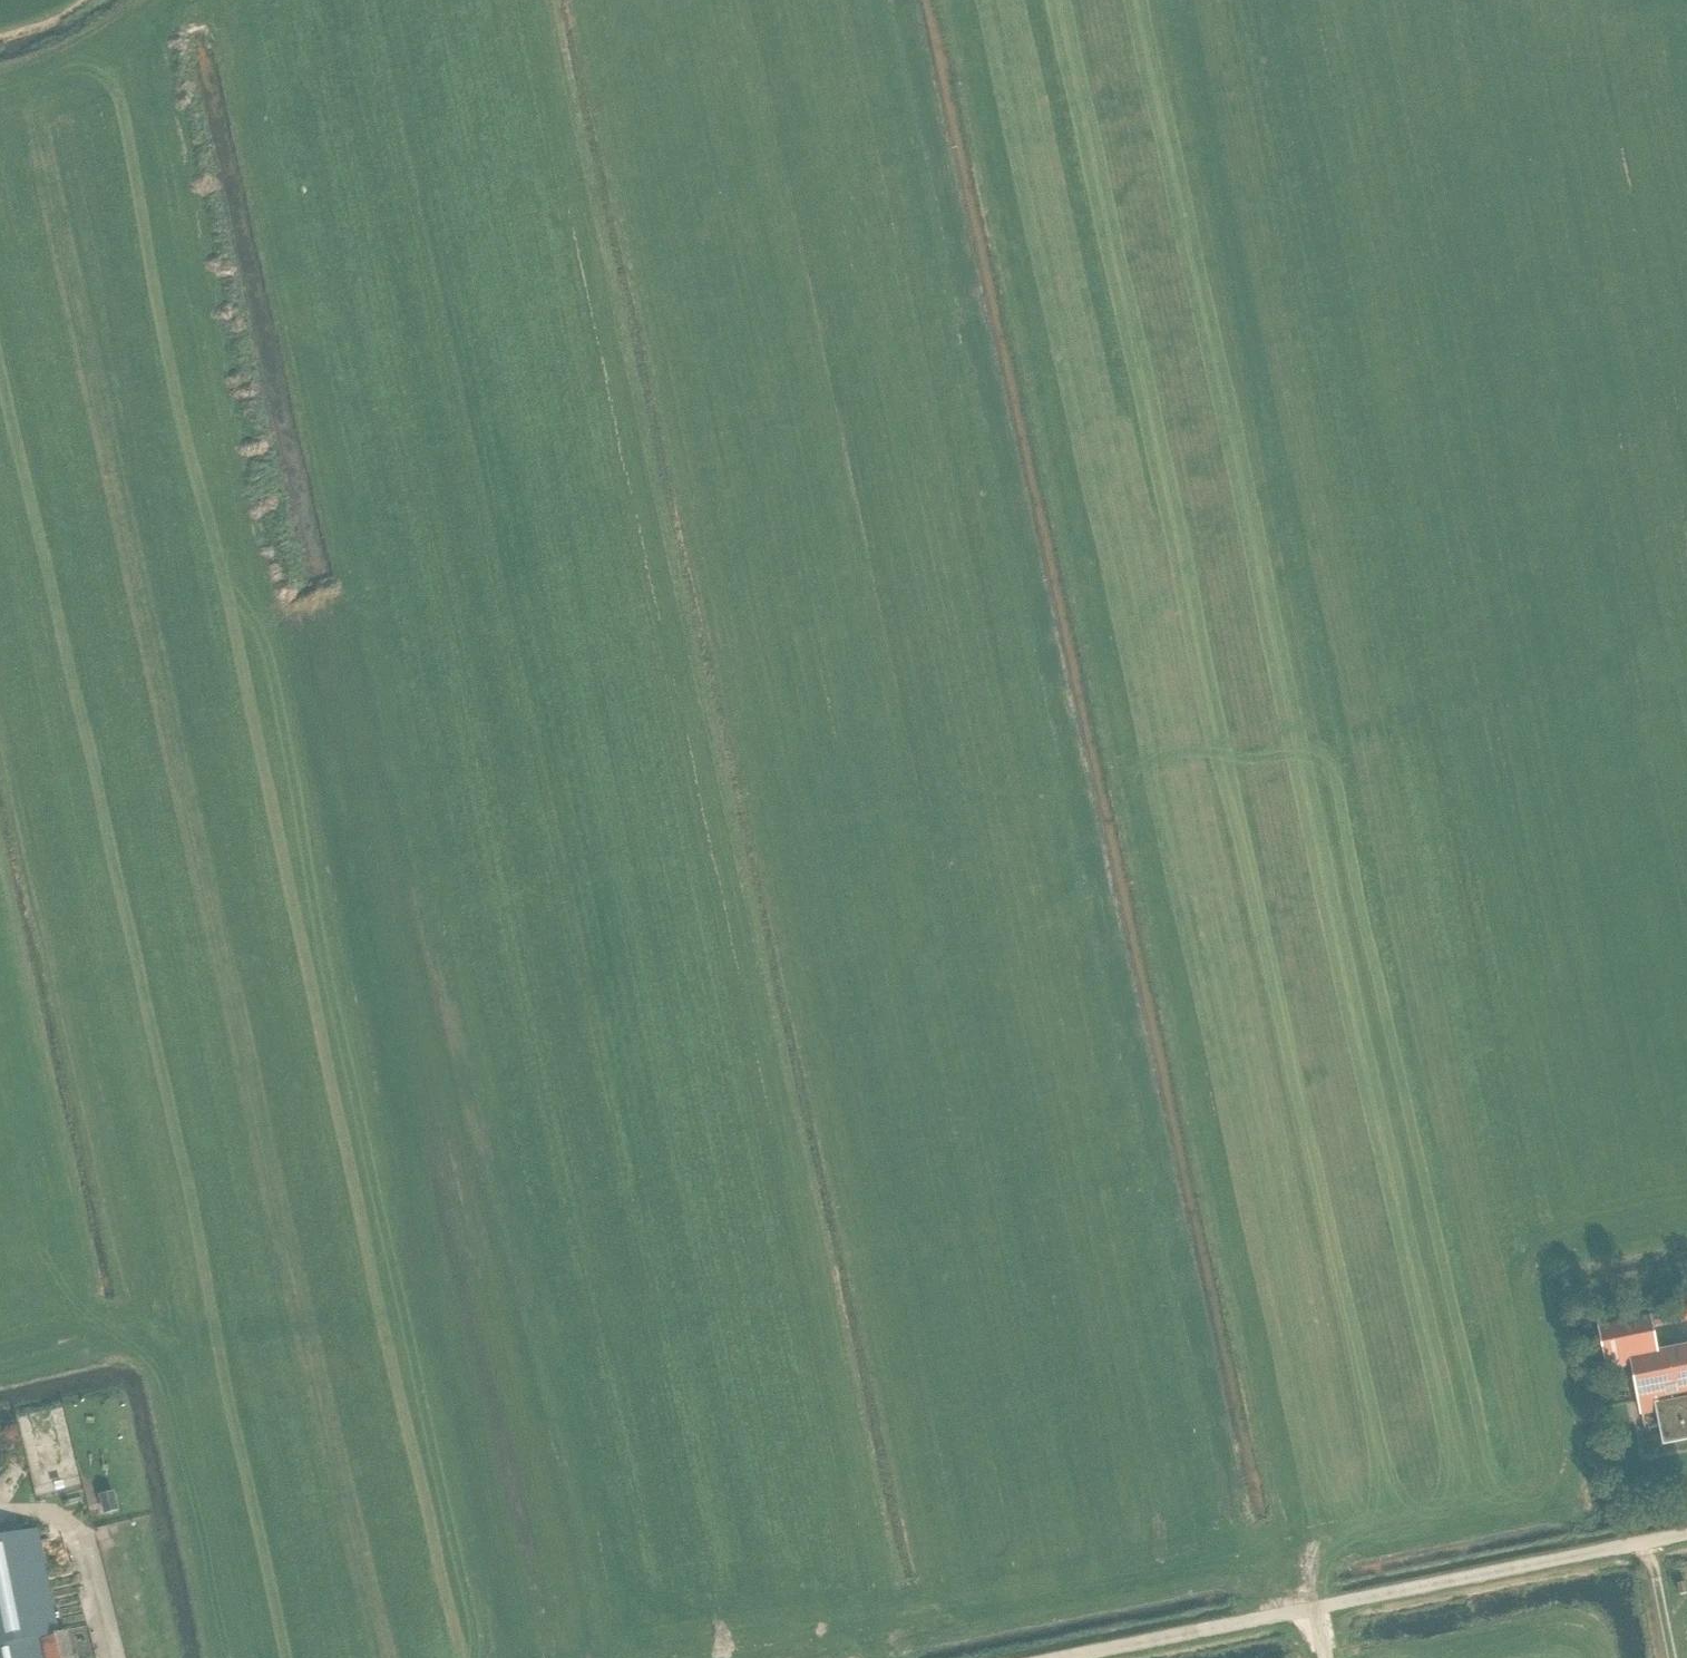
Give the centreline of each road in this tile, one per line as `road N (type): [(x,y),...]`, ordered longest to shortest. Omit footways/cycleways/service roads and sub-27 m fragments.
road 1 (unclassified): [(1062,1657),(1686,1533)]

